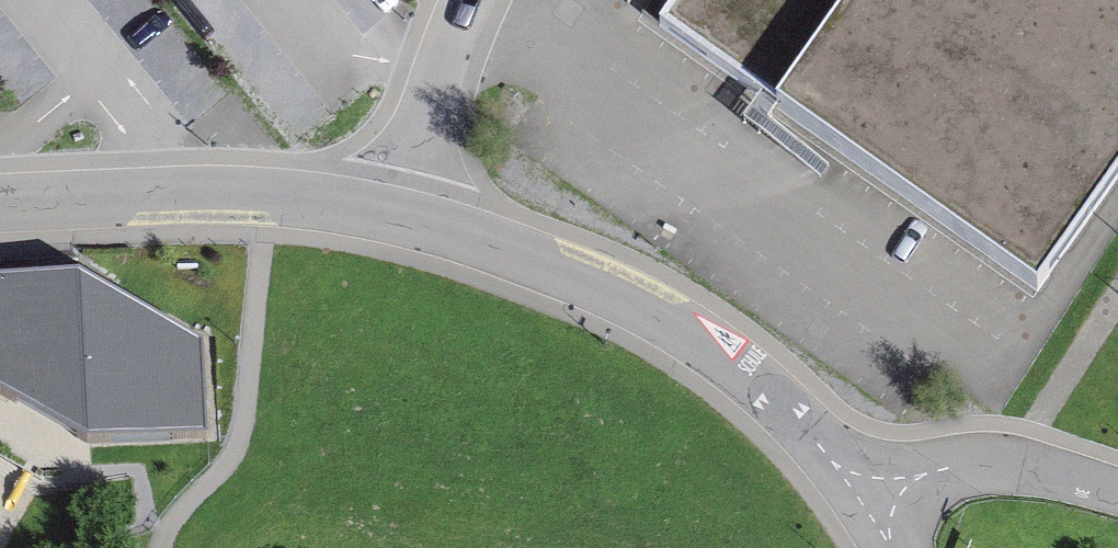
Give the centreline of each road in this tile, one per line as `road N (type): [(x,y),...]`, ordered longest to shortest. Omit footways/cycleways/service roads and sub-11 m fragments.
road 1 (tertiary): [(402,212),(559,270),(700,340),(784,403),(865,502)]
road 2 (tertiary): [(0,201),(269,201),(402,212)]
road 3 (residential): [(865,502),(945,474),(1022,463),(1117,487)]
road 4 (residential): [(402,212),(463,0)]

